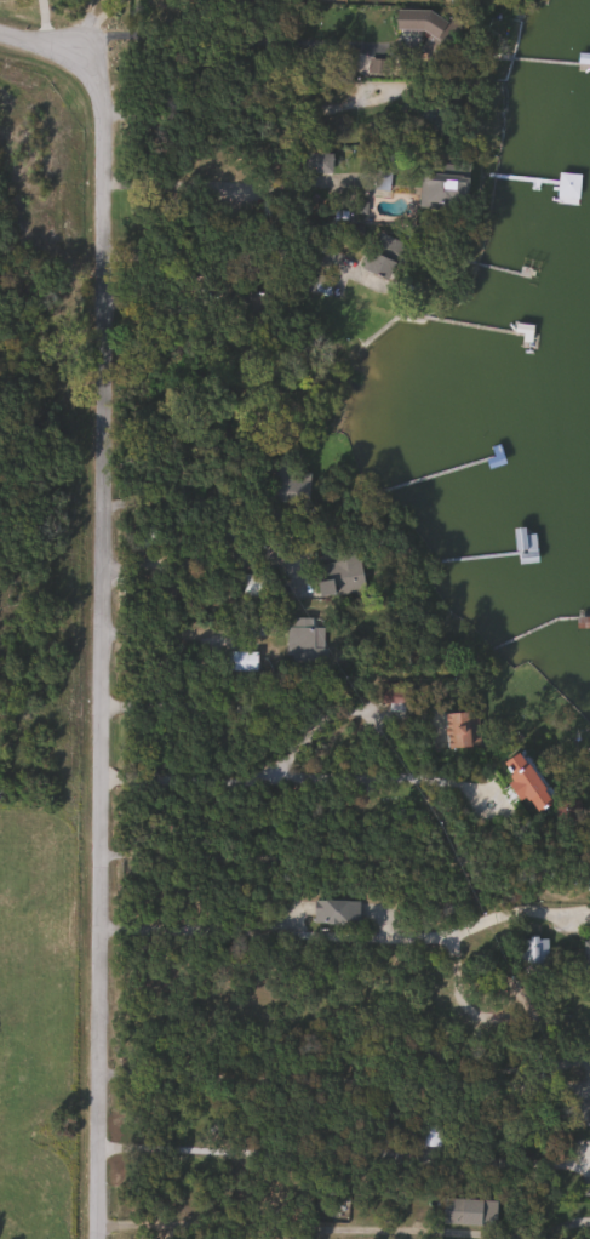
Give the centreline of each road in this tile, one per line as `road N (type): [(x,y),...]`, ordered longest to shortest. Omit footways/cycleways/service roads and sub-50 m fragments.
road 1 (residential): [(0,29),(69,53),(92,70),(107,115),(99,1238)]

